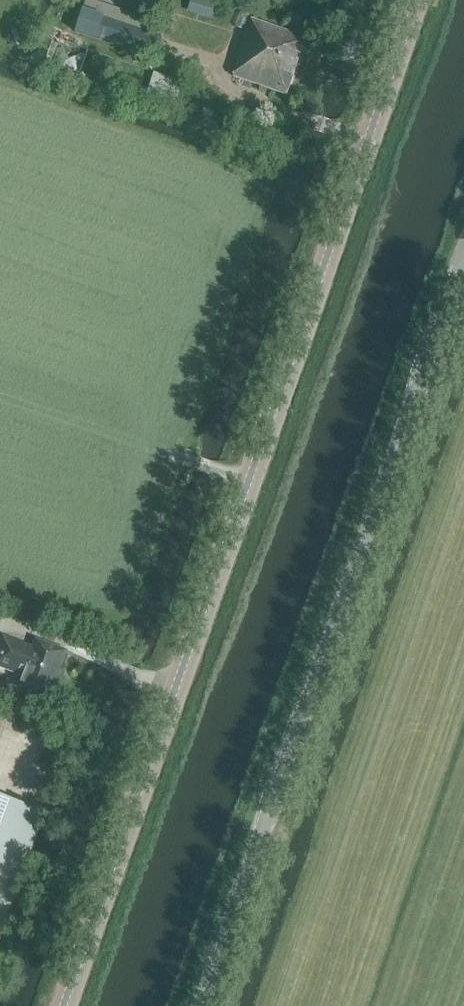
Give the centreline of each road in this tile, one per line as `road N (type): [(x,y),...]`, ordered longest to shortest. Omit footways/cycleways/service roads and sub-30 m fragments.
road 1 (tertiary): [(69,1005),(418,0)]
road 2 (unclassified): [(205,1005),(463,263)]

